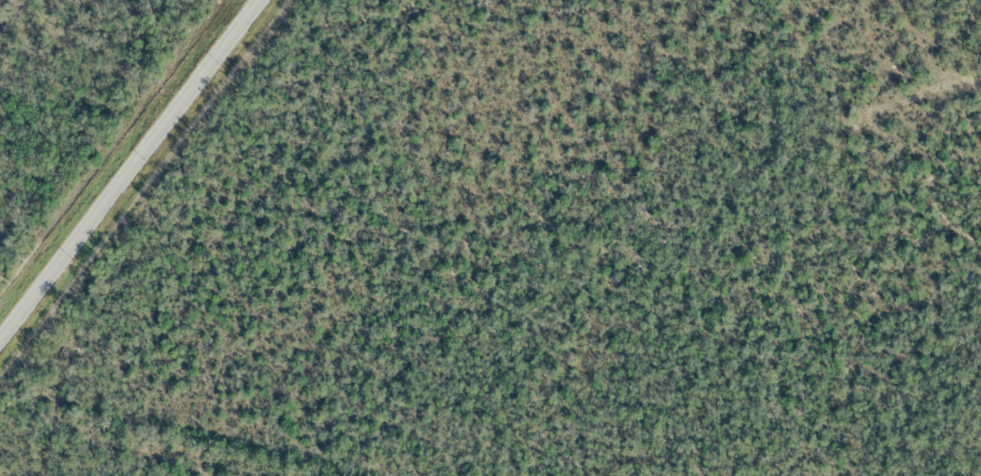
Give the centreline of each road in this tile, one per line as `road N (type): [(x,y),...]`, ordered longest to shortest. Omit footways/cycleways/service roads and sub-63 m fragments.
road 1 (tertiary): [(0,339),(258,0)]

